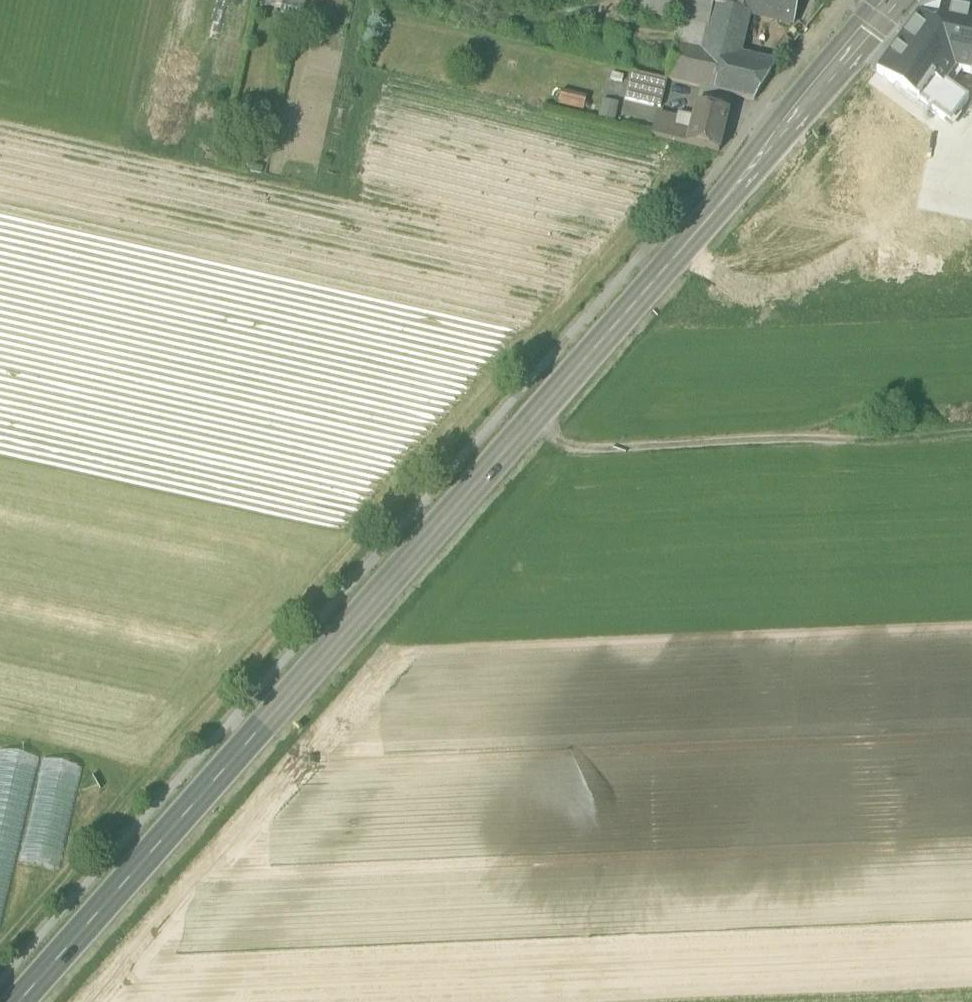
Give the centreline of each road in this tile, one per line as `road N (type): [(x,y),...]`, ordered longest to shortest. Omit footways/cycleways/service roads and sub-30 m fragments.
road 1 (primary): [(17,1001),(782,132),(889,0)]

